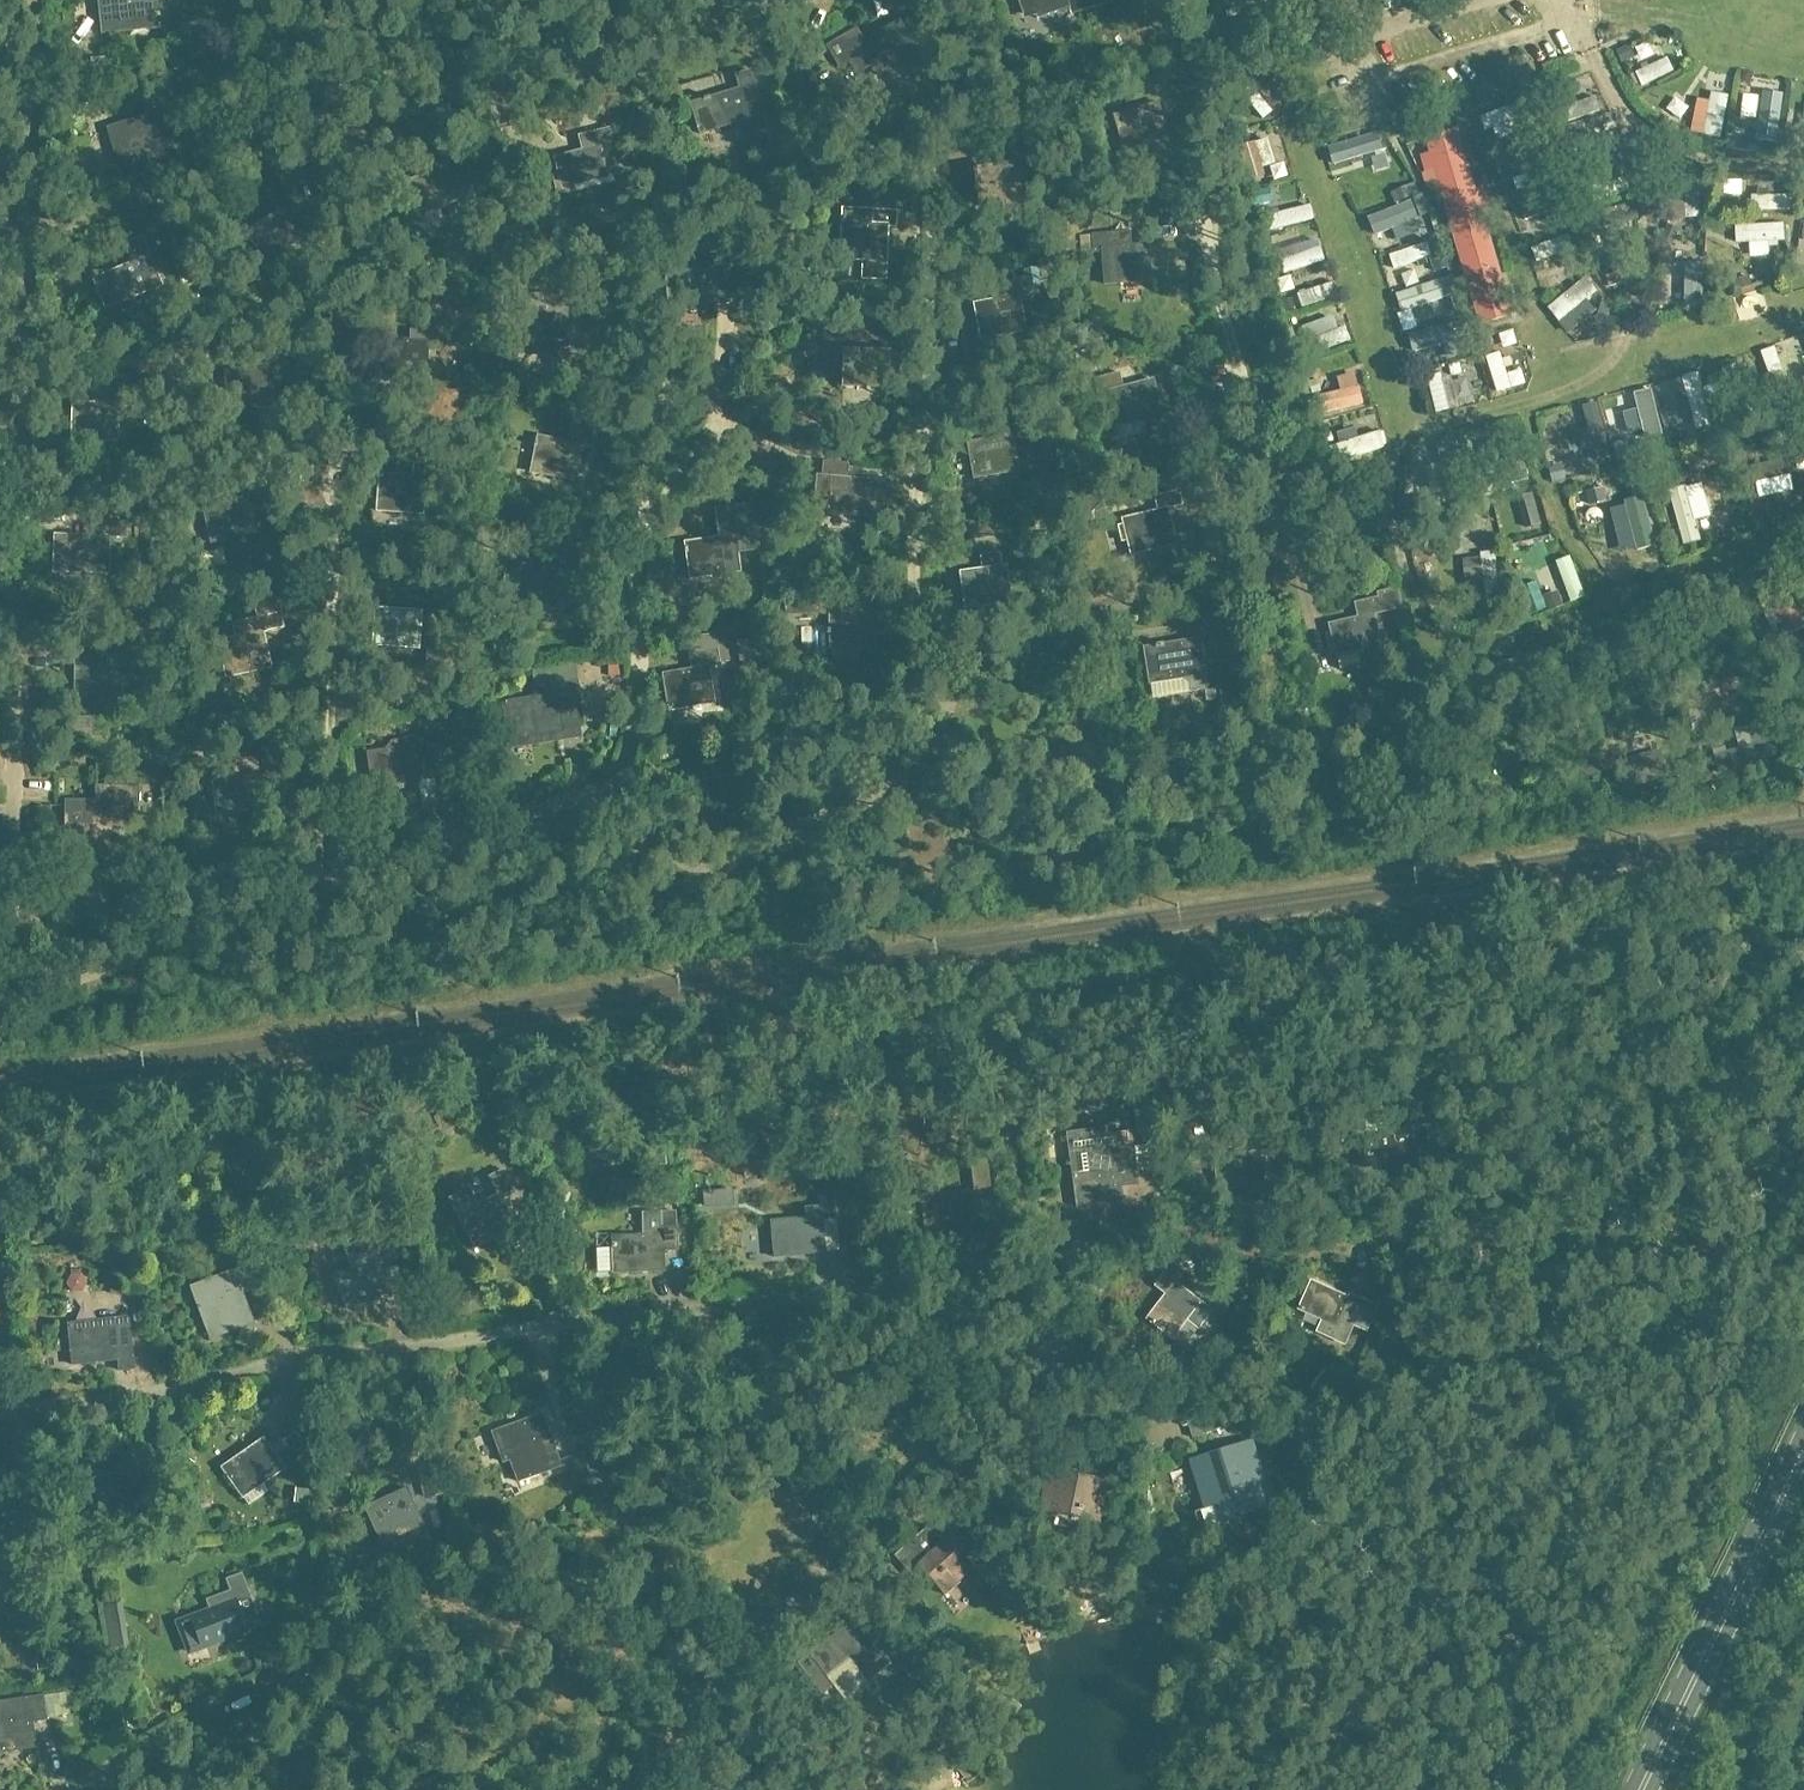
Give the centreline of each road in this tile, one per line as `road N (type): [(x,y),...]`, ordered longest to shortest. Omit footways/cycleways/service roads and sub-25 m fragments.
road 1 (track): [(1560,0),(1625,114),(1647,197),(1647,247),(1622,349),(1589,378),(1409,434),(1380,522),(986,649),(949,686),(942,720),(901,769),(837,816),(767,851),(720,866),(688,865),(658,845),(622,786),(498,820),(133,959),(38,981),(22,975),(15,949),(32,0)]
road 2 (track): [(647,1789),(678,1740),(906,1462),(945,1422),(1055,1347),(1060,1313),(1044,1256),(766,1301),(304,1353),(226,1378),(0,1409)]
road 3 (track): [(797,0),(31,233)]
road 4 (track): [(1390,500),(1409,572),(1452,650),(1554,630),(1803,522)]
road 5 (track): [(929,240),(913,598),(914,630),(933,678),(949,686)]
road 6 (track): [(336,477),(321,889)]
road 7 (track): [(718,420),(644,532),(633,729),(622,786)]
road 8 (track): [(82,1789),(414,1597)]
road 9 (primary): [(1643,1789),(1803,1453)]
road 10 (track): [(1044,1256),(1179,1234),(1318,1258),(1410,1249)]
road 11 (track): [(1203,200),(1230,351),(1295,545)]
road 12 (track): [(1635,137),(1736,163),(1803,159)]
road 13 (track): [(1351,0),(1361,21),(1376,30),(1477,0)]

